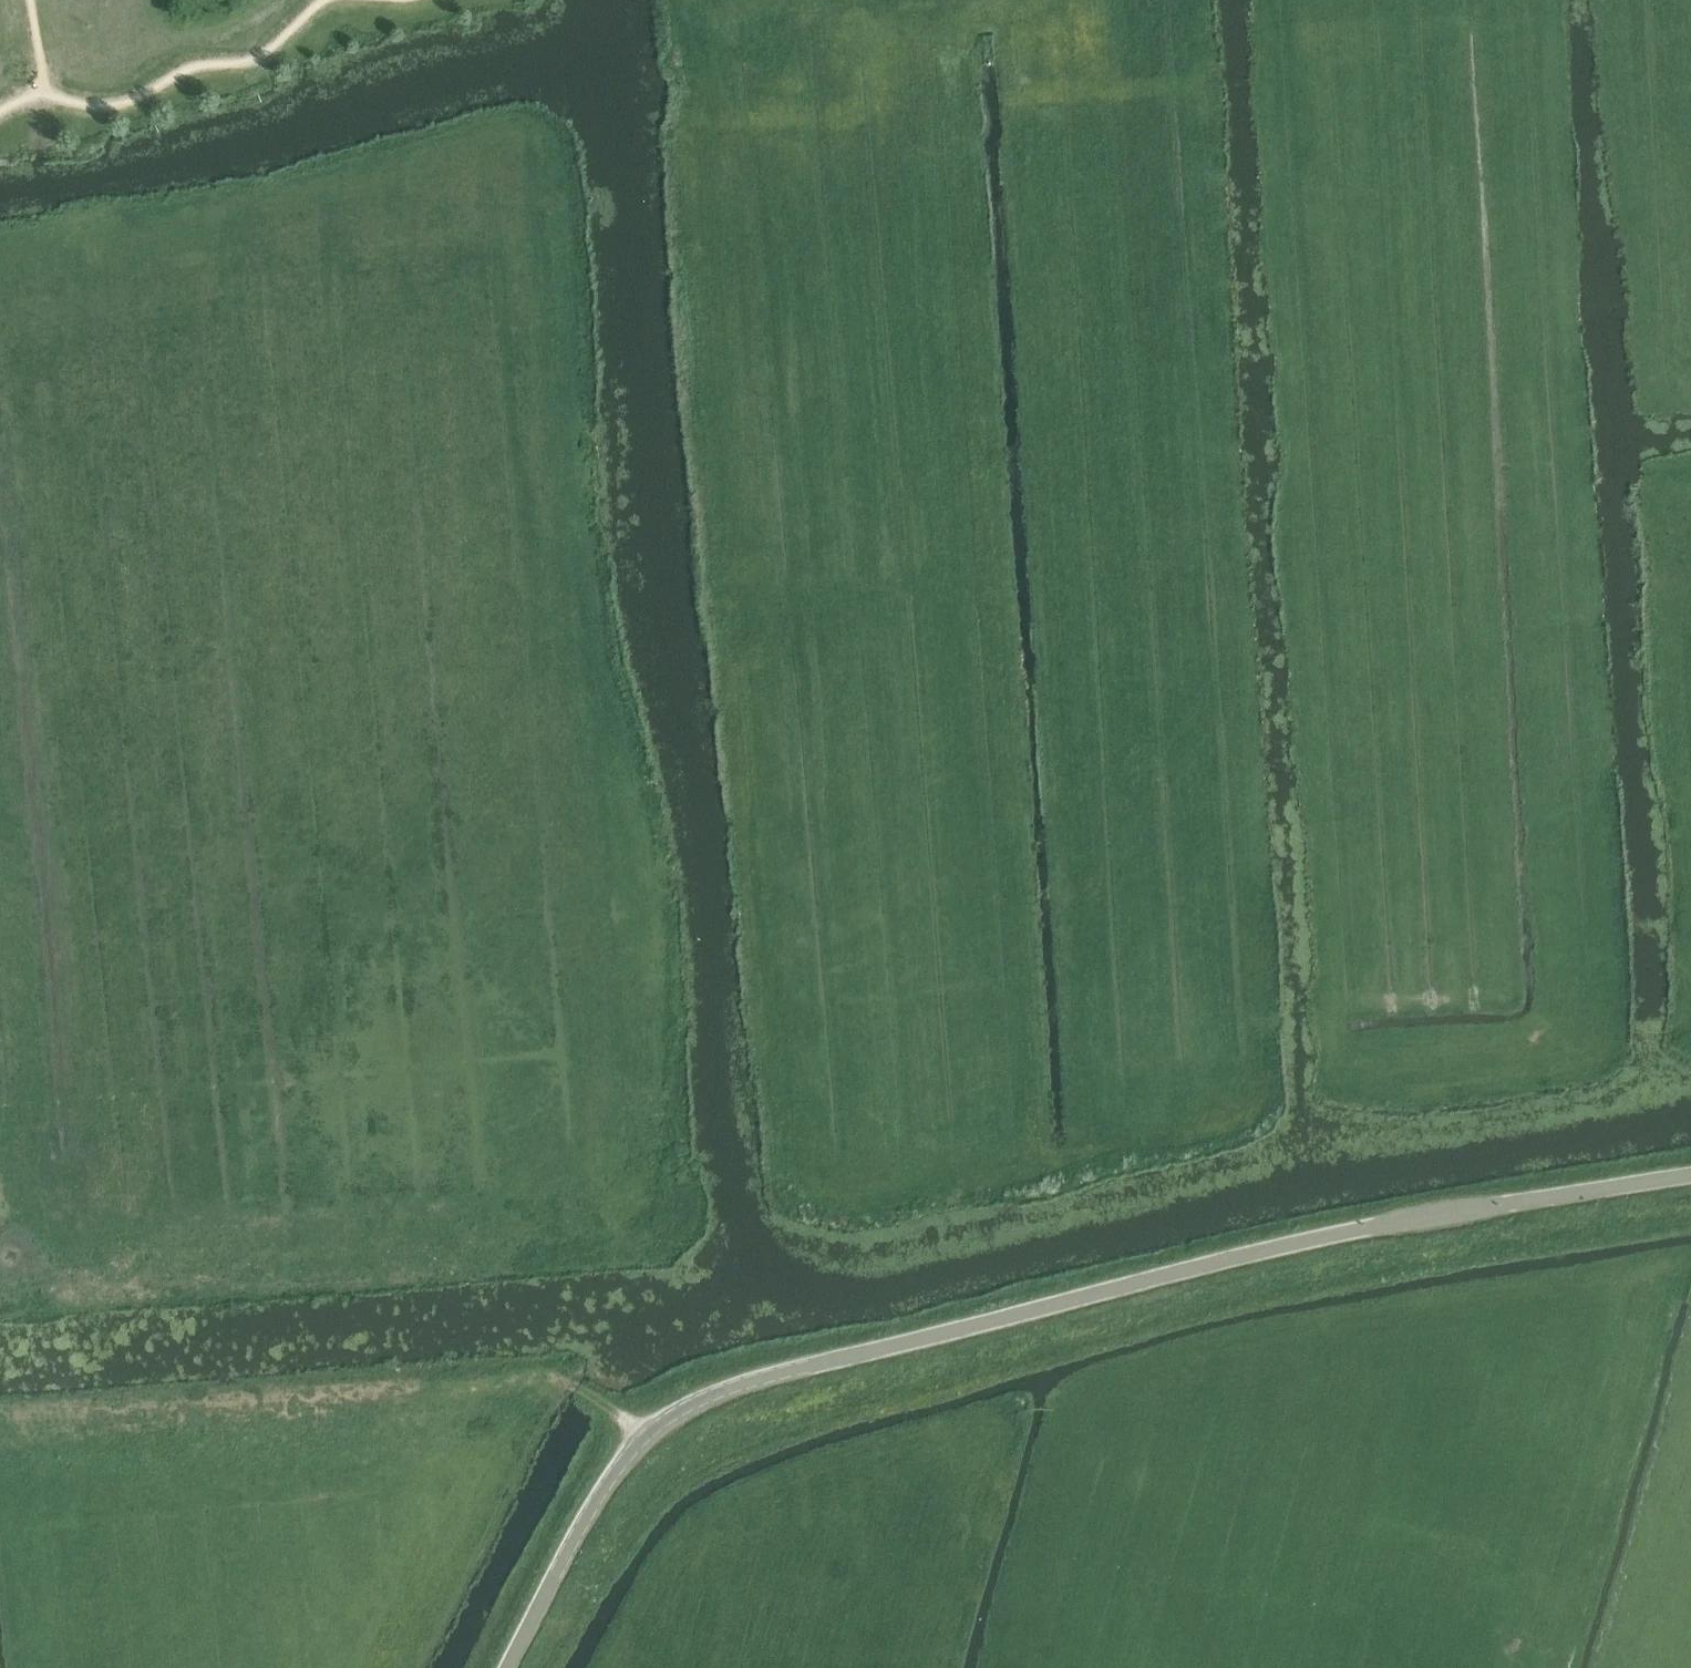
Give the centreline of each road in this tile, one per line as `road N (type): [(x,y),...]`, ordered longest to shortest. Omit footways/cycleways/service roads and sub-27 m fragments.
road 1 (unclassified): [(1690,1175),(1455,1209),(1155,1278),(783,1373),(662,1419),(619,1461),(583,1517),(507,1667)]
road 2 (track): [(507,1389),(567,1384),(642,1434)]

